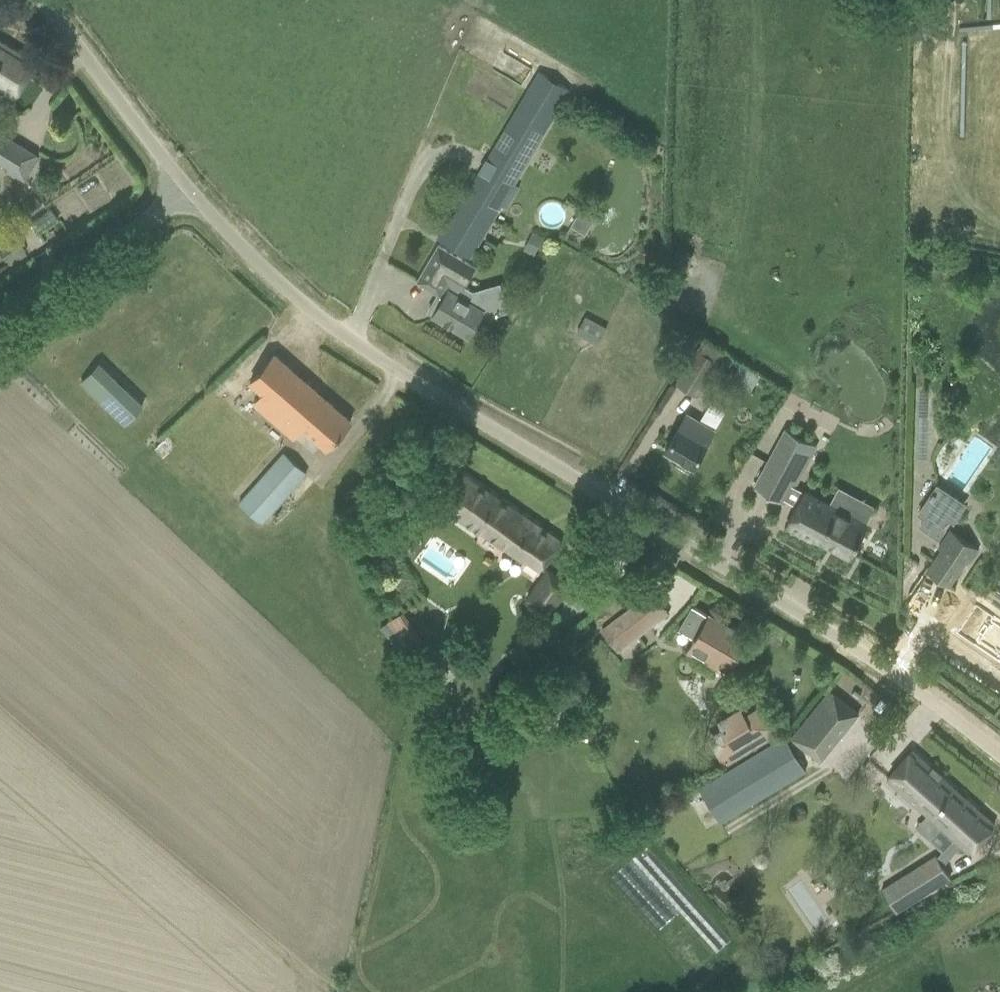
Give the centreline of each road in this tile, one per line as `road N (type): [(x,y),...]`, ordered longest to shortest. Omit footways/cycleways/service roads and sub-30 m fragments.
road 1 (unclassified): [(999,757),(876,662),(306,308),(185,182)]
road 2 (unclassified): [(185,182),(42,0)]
road 3 (unclassified): [(0,300),(185,182)]

